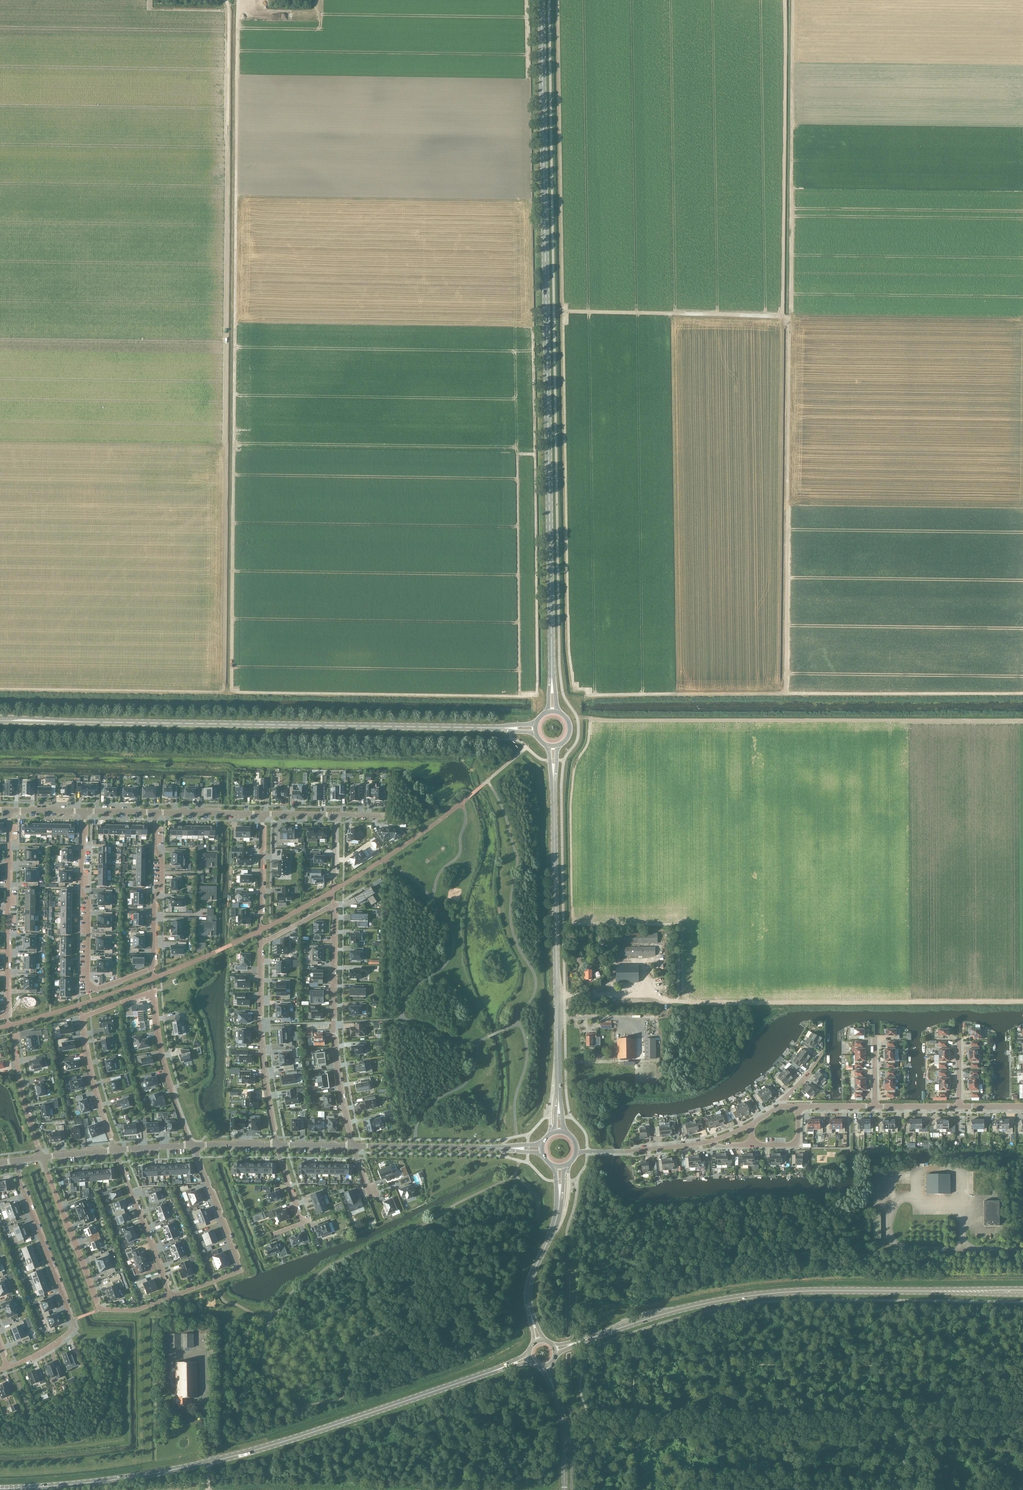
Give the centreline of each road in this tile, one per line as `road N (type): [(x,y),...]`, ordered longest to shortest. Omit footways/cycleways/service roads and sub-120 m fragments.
road 1 (secondary): [(552,679),(541,0)]
road 2 (residential): [(276,1145),(261,1047),(260,944),(333,904),(334,1050),(352,1146)]
road 3 (primary): [(0,1488),(208,1462),(491,1372)]
road 4 (primary): [(587,1339),(768,1293),(1022,1291)]
road 5 (unclassified): [(65,721),(504,728)]
road 6 (residential): [(115,1150),(81,1017),(152,991),(163,1068),(190,1145)]
road 7 (secondary): [(558,1097),(553,778)]
road 8 (residential): [(7,1368),(75,1328),(14,1161)]
road 9 (residential): [(84,811),(88,991),(152,968)]
road 10 (residential): [(170,1297),(136,1310),(99,1309),(42,1157)]
road 11 (track): [(343,1489),(346,1457),(455,1415),(470,1418),(465,1489)]
road 12 (residential): [(9,810),(7,1016),(0,1018)]
road 13 (residential): [(193,1145),(240,1271),(170,1297)]
road 14 (residential): [(577,1151),(688,1145),(750,1124)]
road 15 (residential): [(155,812),(162,883),(154,899),(152,968)]
road 16 (residential): [(115,1150),(170,1297)]
road 17 (unclassified): [(507,1148),(352,1146)]
road 18 (residential): [(19,1036),(12,1039),(17,1071),(42,1157)]

